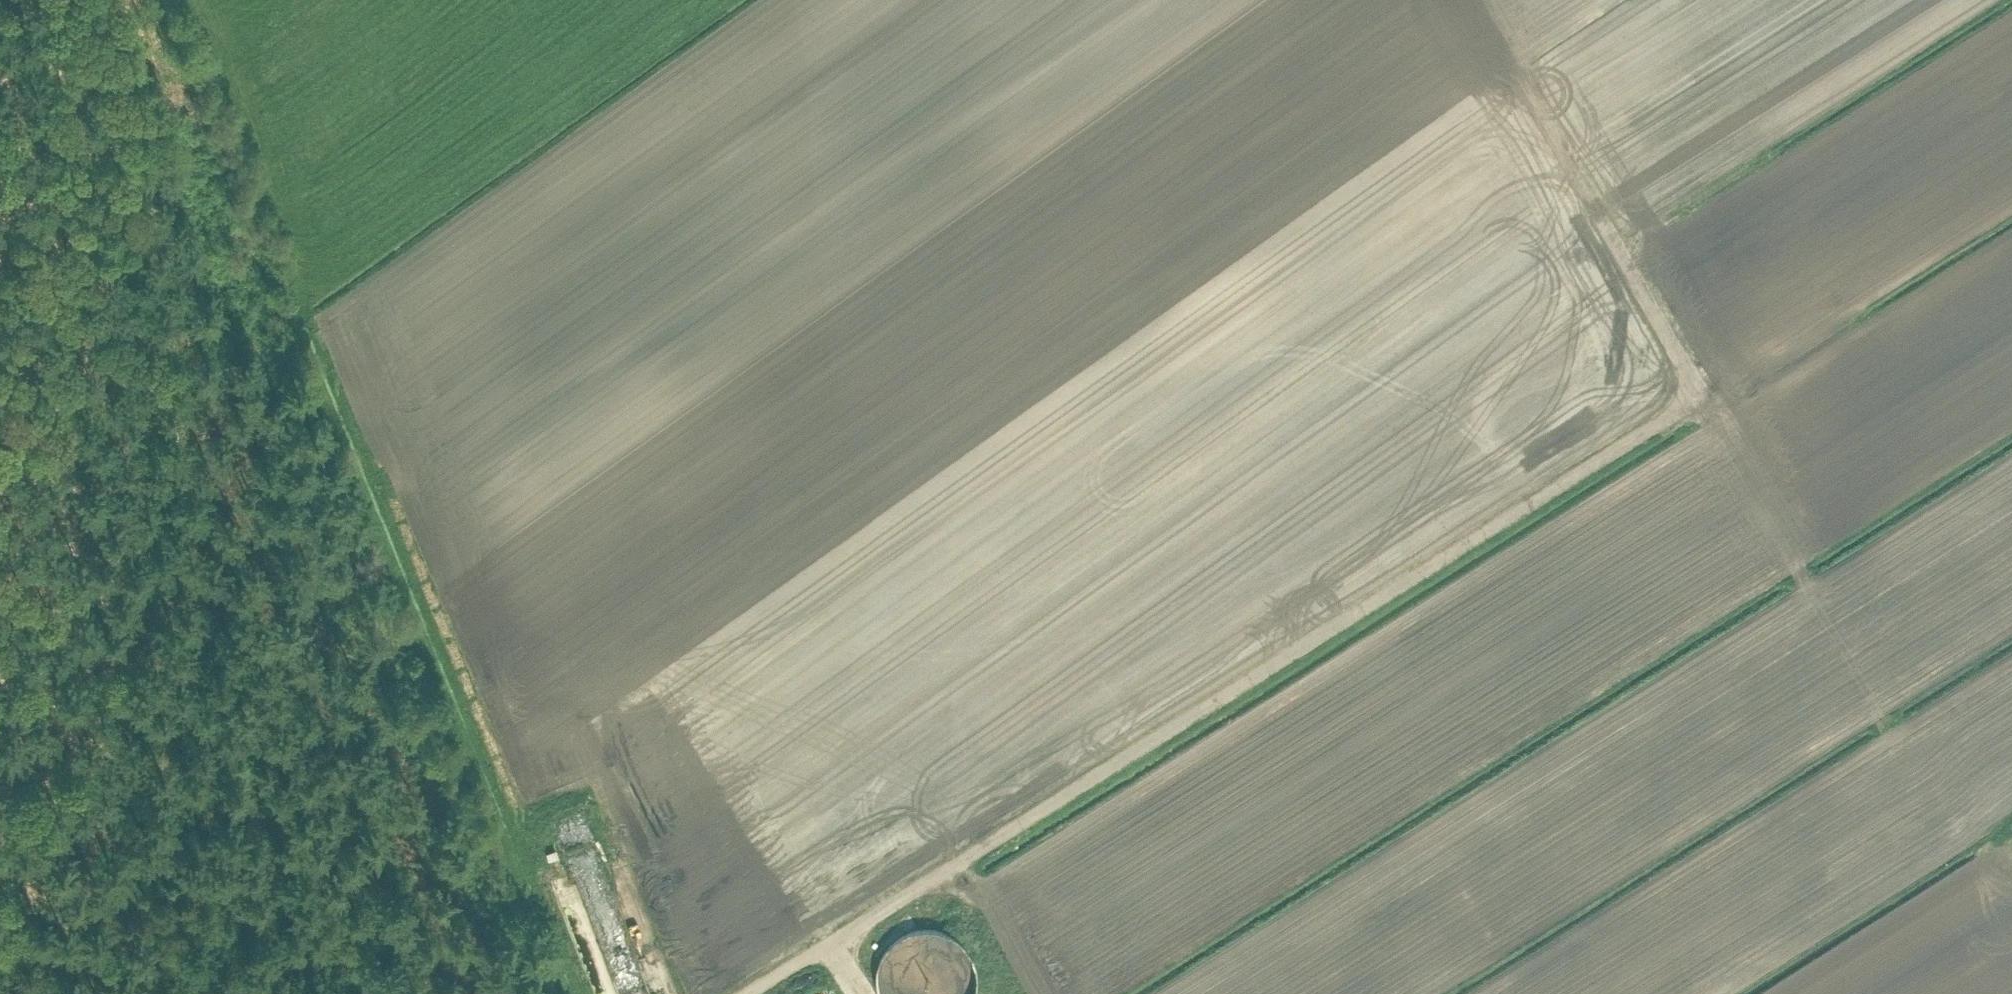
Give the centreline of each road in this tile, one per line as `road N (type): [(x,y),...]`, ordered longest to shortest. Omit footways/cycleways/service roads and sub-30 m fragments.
road 1 (track): [(746,993),(1688,399),(1694,383),(1619,262)]
road 2 (track): [(1798,993),(2011,859)]
road 3 (track): [(197,58),(171,62),(141,53),(94,29),(67,0)]

